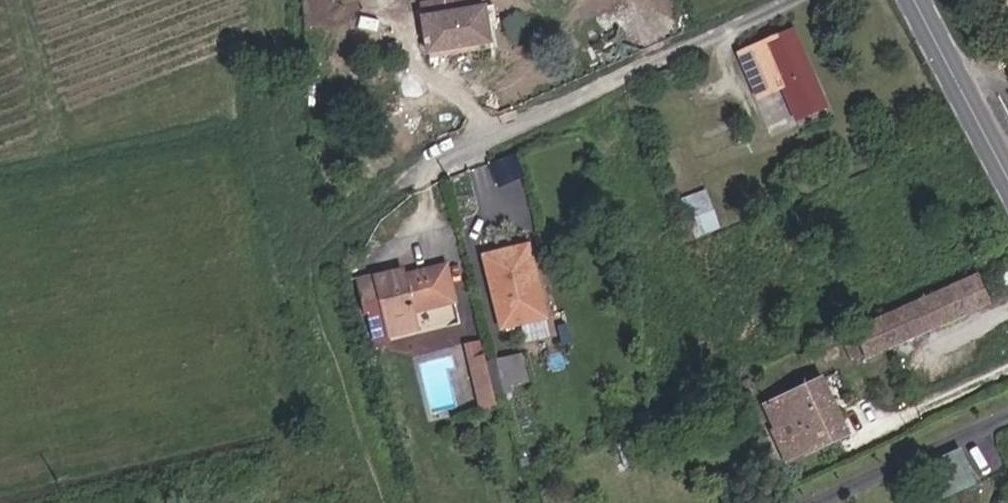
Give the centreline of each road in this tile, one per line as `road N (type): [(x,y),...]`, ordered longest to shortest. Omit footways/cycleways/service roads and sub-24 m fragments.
road 1 (primary): [(917,0),(1007,174)]

